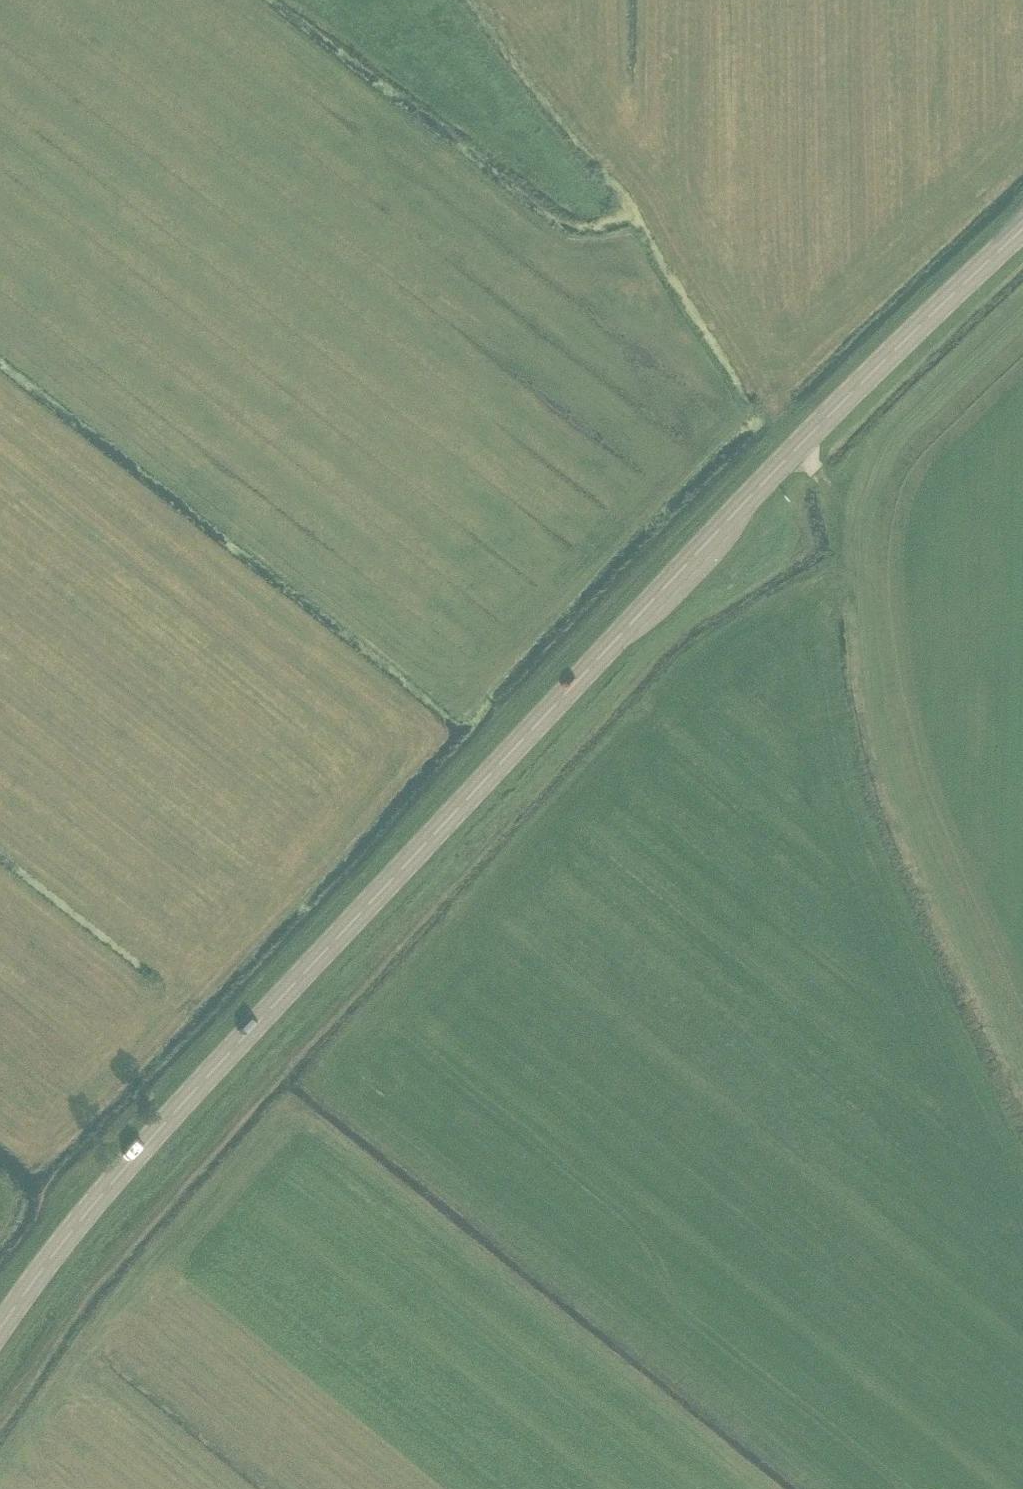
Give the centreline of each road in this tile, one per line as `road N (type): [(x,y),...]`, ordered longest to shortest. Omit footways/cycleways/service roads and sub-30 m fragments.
road 1 (primary): [(0,1320),(38,1263),(191,1084),(787,456),(1022,228)]
road 2 (track): [(504,0),(650,192),(829,488),(875,703),(914,822),(1000,1002)]

